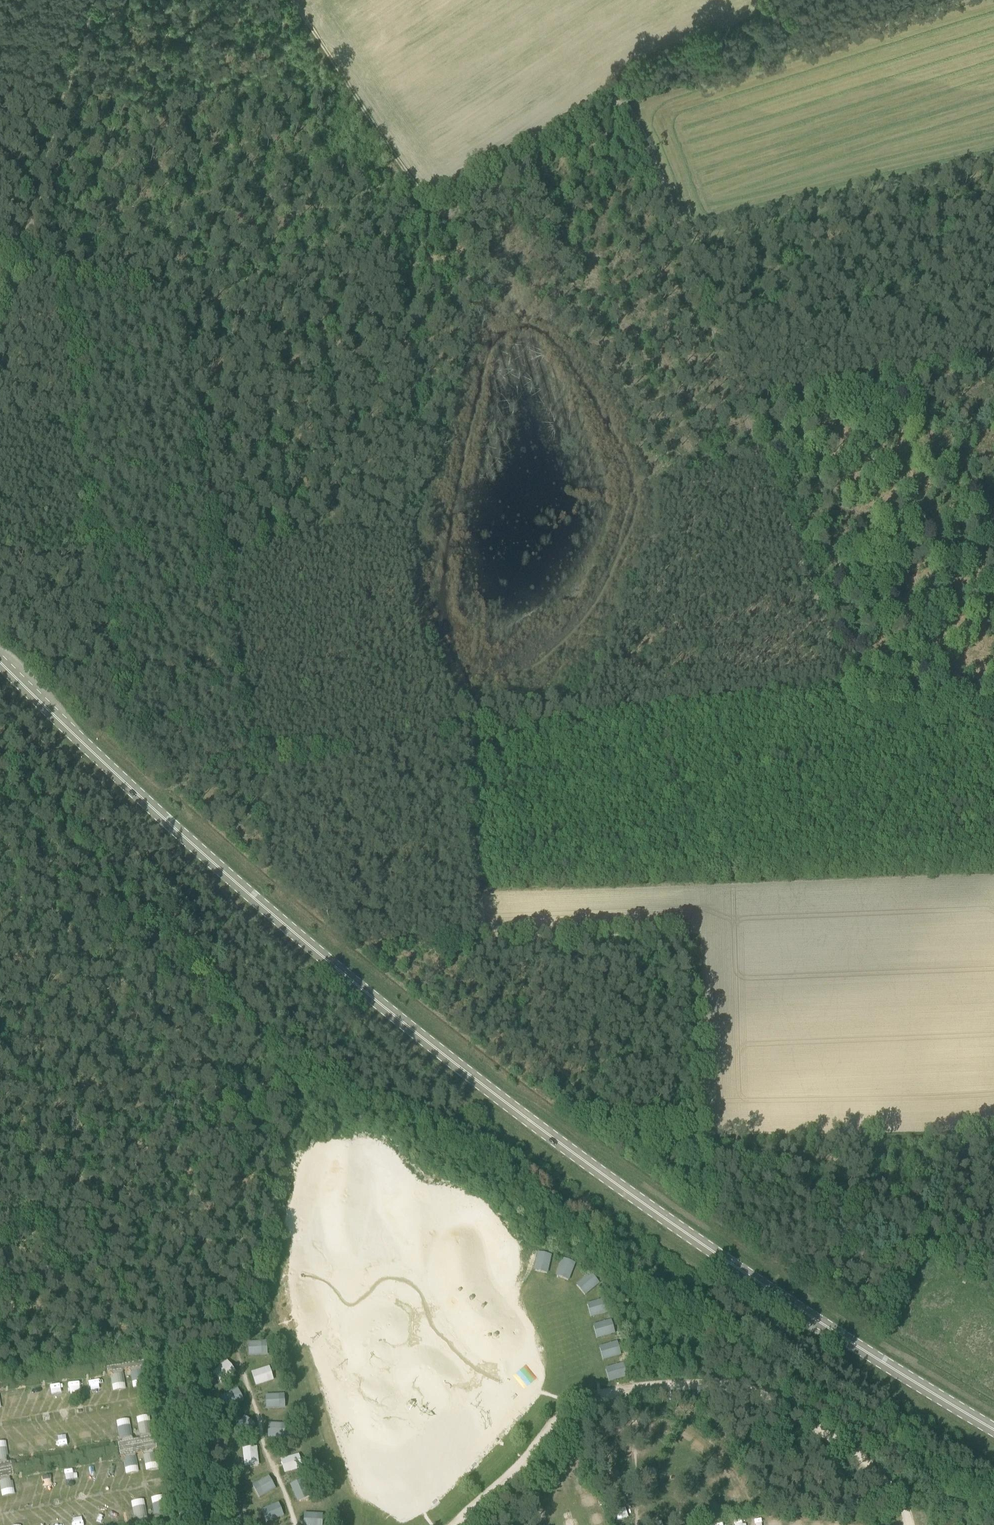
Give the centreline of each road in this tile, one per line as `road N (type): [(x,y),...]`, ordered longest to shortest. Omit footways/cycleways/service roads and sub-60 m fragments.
road 1 (track): [(293,0),(422,195),(438,207),(480,192),(607,102),(643,124),(855,706),(883,722),(925,729),(993,718)]
road 2 (primary): [(993,1431),(579,1160),(272,915),(0,663)]
road 3 (track): [(177,787),(846,683)]
road 4 (track): [(20,262),(238,336),(275,548),(412,527),(448,553)]
road 5 (track): [(634,1121),(687,1126),(708,1137),(993,1131)]
road 6 (track): [(90,0),(0,337)]
road 7 (track): [(428,199),(379,260),(412,527)]
road 8 (track): [(993,221),(696,285)]
road 9 (track): [(153,1384),(138,1291),(46,1182),(0,1154)]
road 10 (track): [(380,252),(302,276),(238,336)]
road 11 (track): [(963,1135),(987,1280)]
road 12 (track): [(448,553),(442,597),(471,693)]

